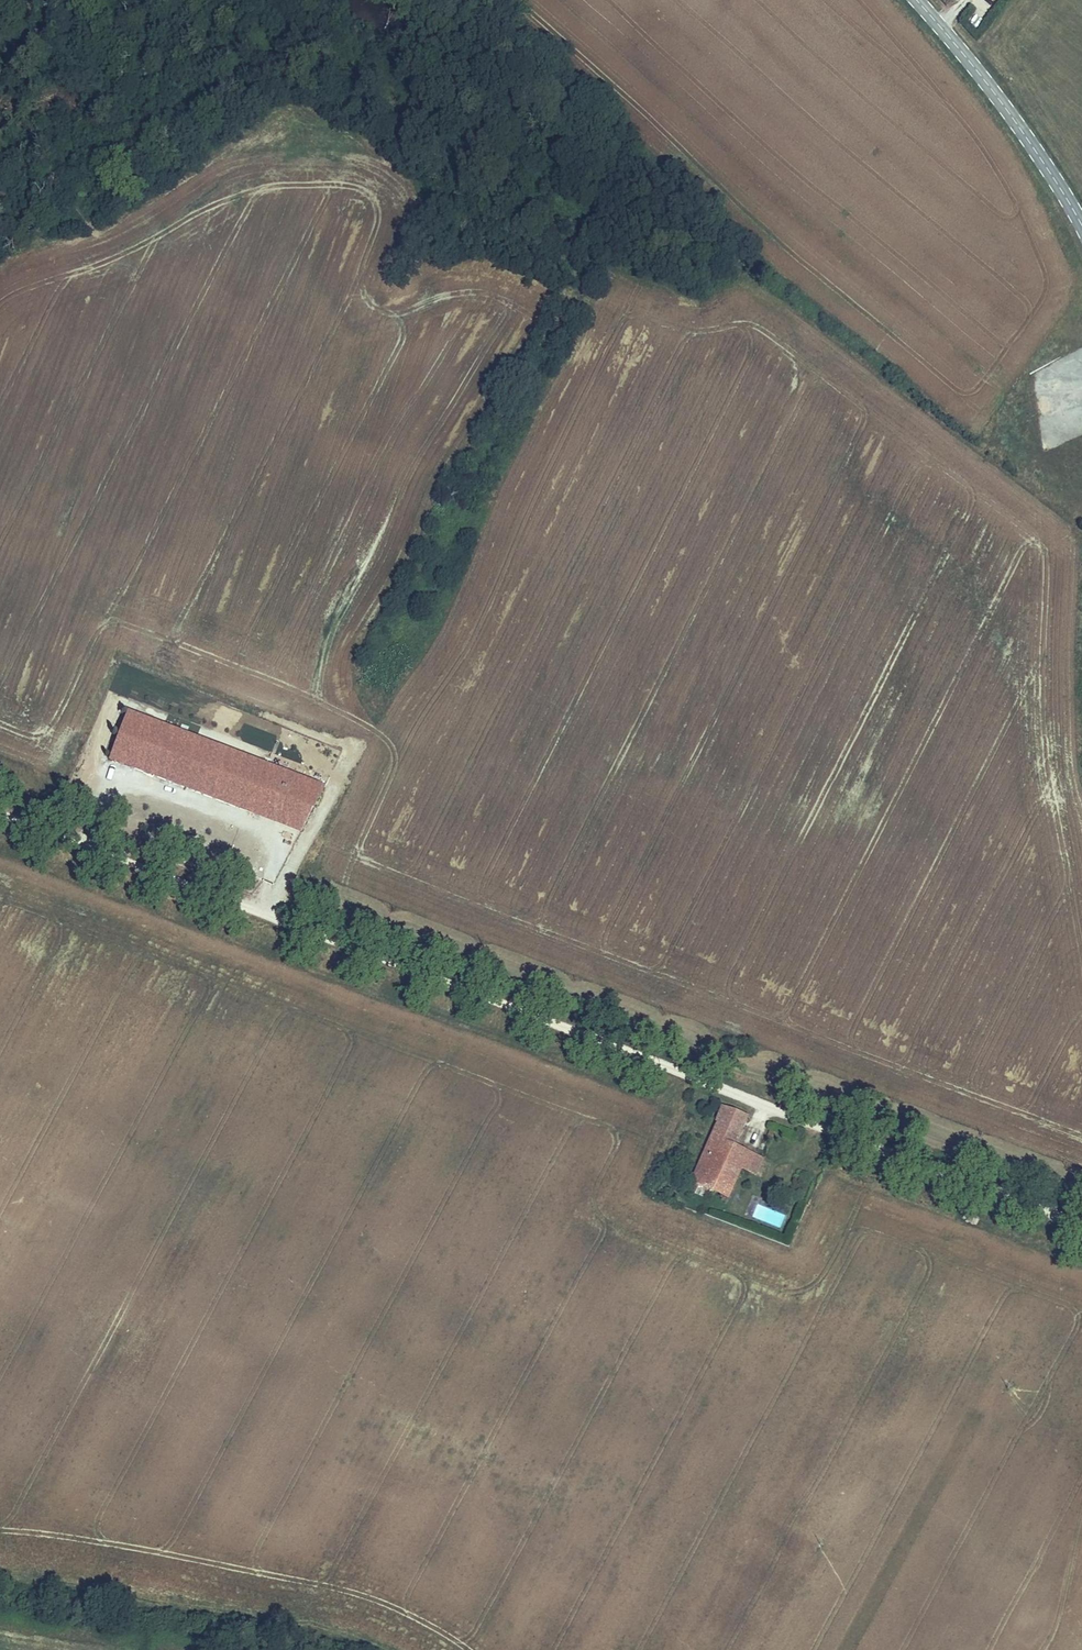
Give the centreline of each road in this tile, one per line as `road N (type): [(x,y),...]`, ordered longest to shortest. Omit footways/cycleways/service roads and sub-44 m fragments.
road 1 (track): [(0,1579),(95,1588),(373,1649)]
road 2 (tertiary): [(1081,225),(985,80),(916,0)]

